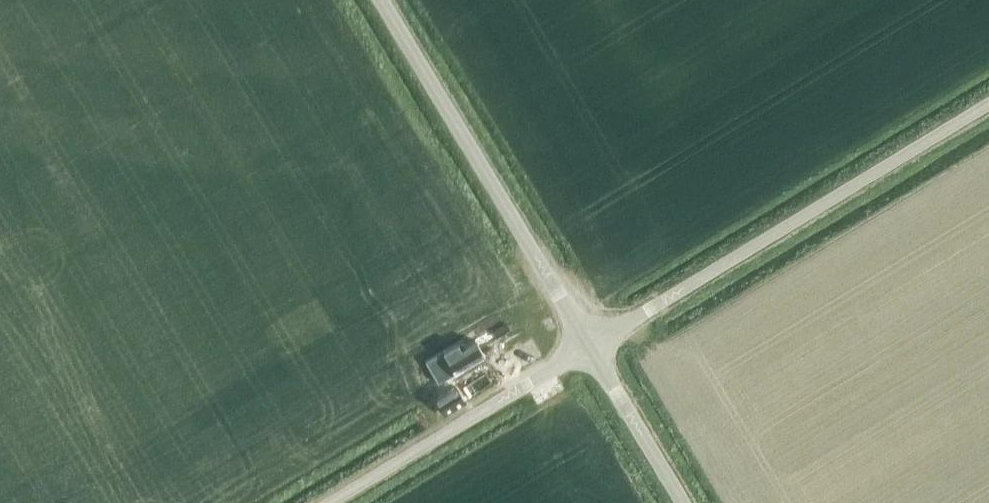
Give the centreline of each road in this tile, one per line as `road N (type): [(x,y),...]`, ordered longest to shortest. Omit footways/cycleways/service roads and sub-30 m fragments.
road 1 (unclassified): [(588,345),(988,103)]
road 2 (unclassified): [(588,345),(381,0)]
road 3 (unclassified): [(329,502),(588,345)]
road 4 (unclassified): [(683,502),(588,345)]

